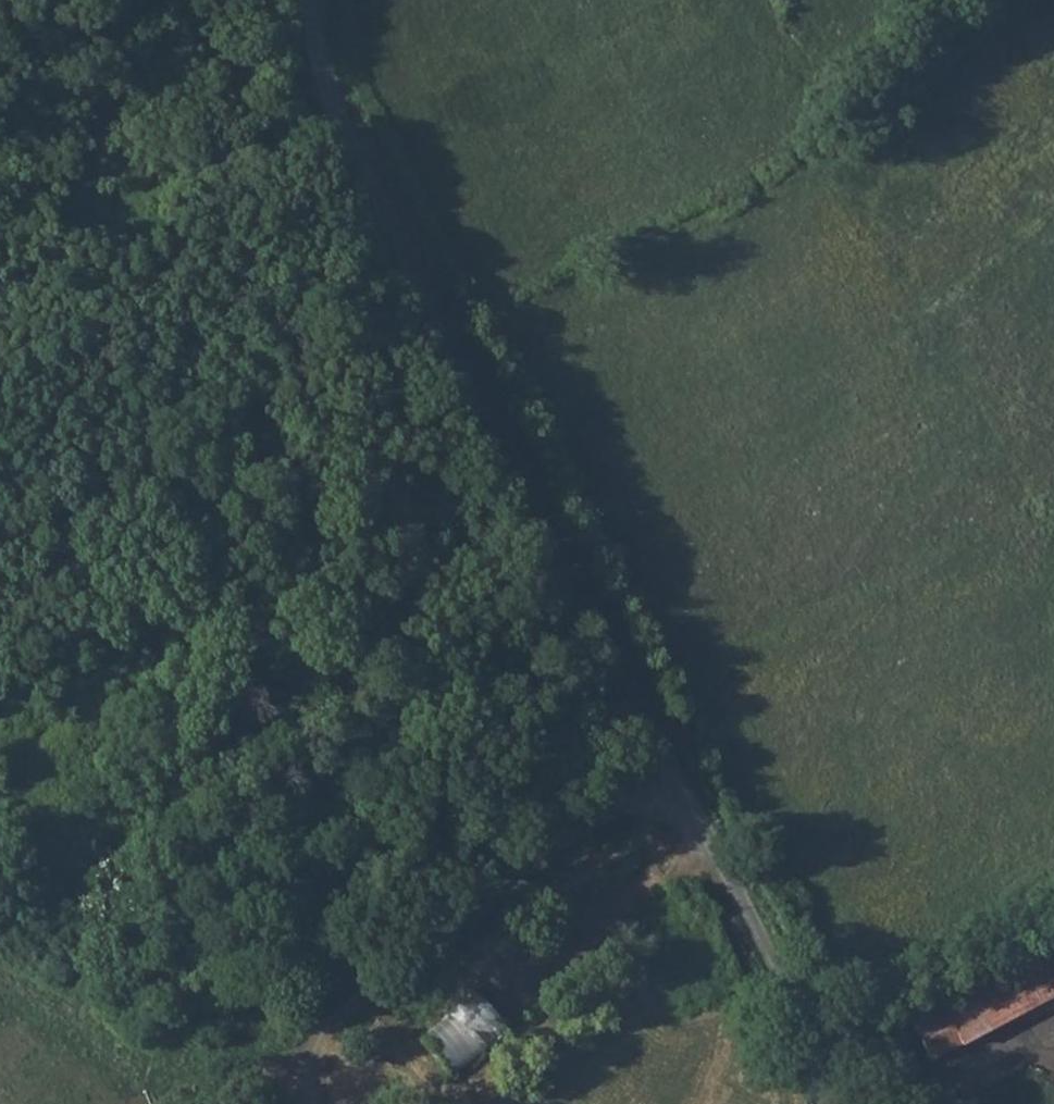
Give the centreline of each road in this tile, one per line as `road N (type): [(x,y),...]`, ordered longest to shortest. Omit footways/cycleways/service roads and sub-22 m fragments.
road 1 (unclassified): [(833,1103),(346,123),(319,44),(321,0)]
road 2 (track): [(676,776),(313,1047)]

